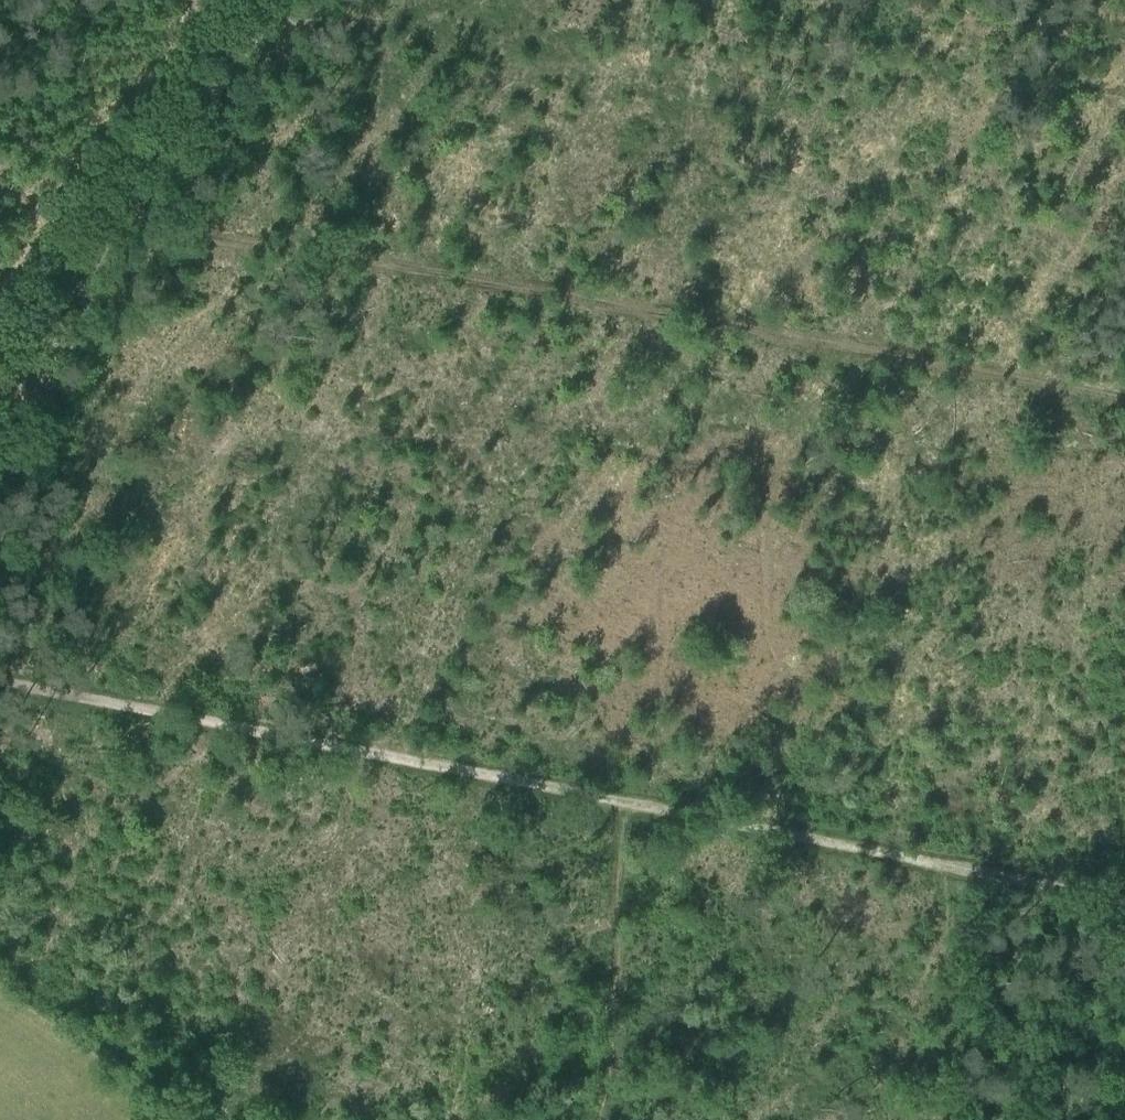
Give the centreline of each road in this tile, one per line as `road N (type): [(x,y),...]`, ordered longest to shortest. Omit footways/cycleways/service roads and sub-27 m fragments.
road 1 (track): [(1124,906),(0,683)]
road 2 (track): [(0,409),(287,0)]

